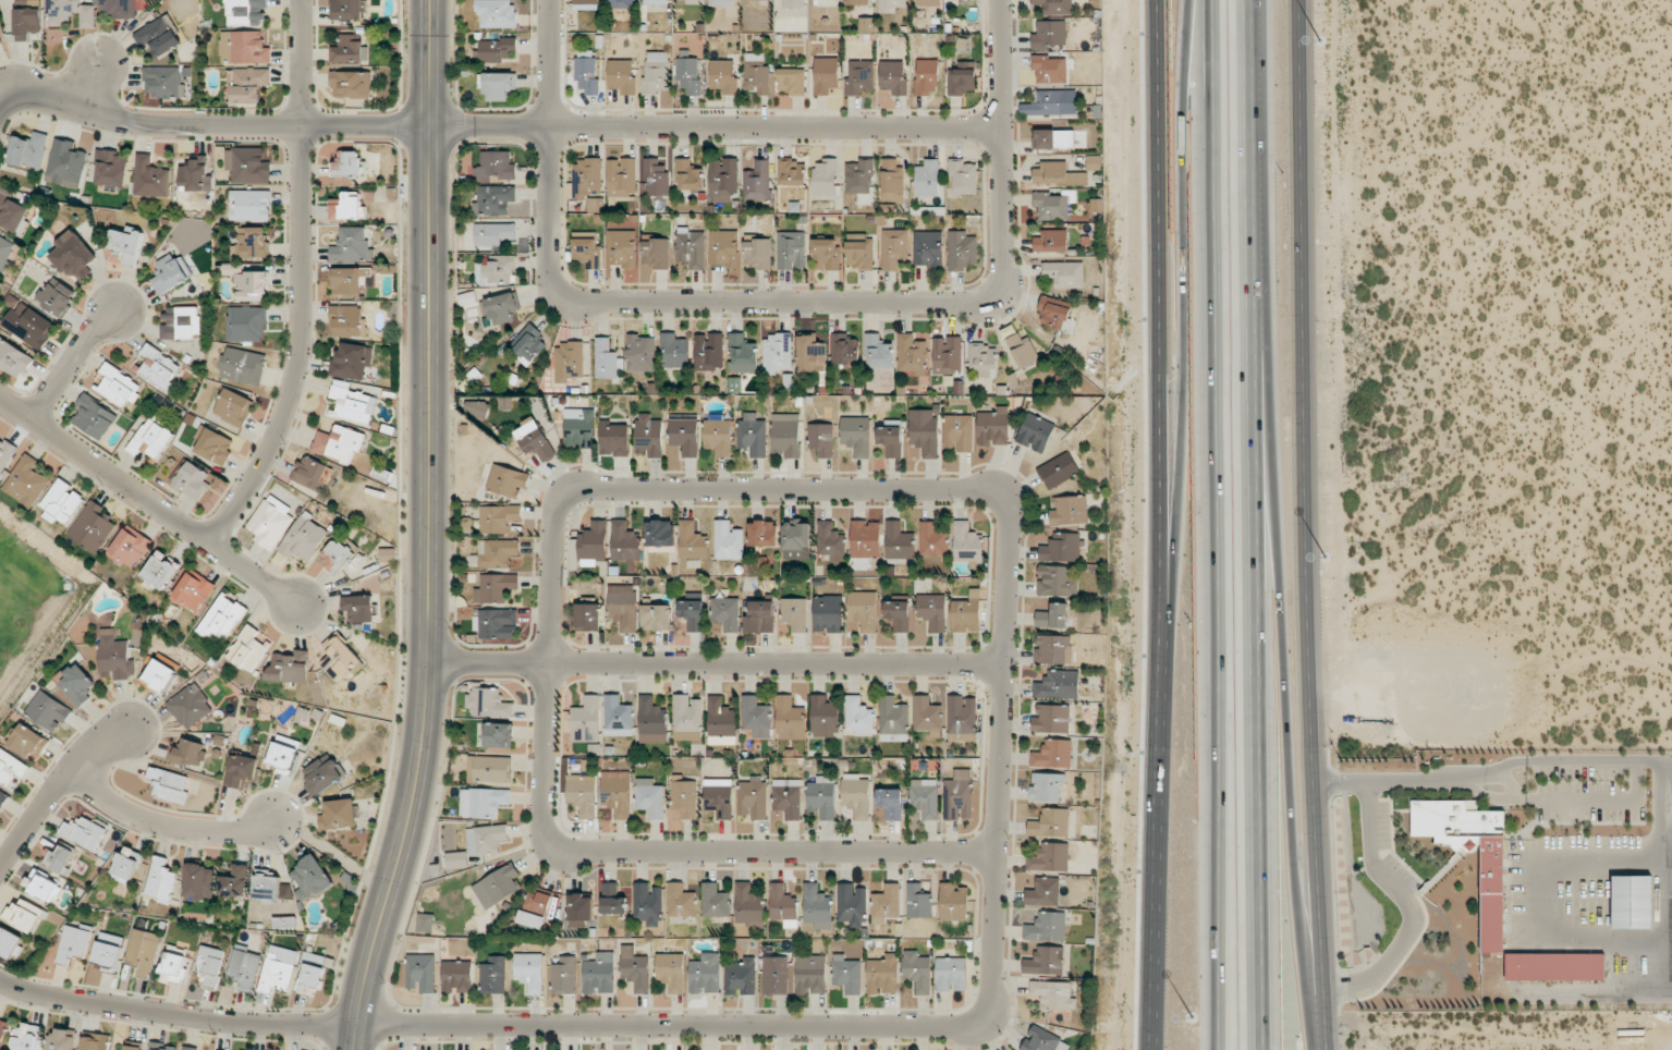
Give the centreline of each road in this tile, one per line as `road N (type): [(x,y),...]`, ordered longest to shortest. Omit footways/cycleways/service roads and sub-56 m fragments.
road 1 (residential): [(0,980),(253,1024),(967,1028),(987,1020),(1003,496),(976,488),(565,495),(554,512),(542,832),(551,844)]
road 2 (tertiary): [(430,0),(427,716),(354,1049)]
road 3 (secondary): [(1326,1049),(1296,0)]
road 4 (residential): [(0,116),(14,88),(111,119),(160,123),(1002,131)]
road 5 (residential): [(1000,0),(1004,281),(996,301),(567,301),(551,279),(550,127)]
road 6 (motorway): [(1208,198),(1209,1049)]
road 7 (motorway): [(1320,1049),(1302,938),(1278,486),(1253,210)]
road 8 (motorway): [(1259,1049),(1253,210)]
road 9 (motorway): [(1185,0),(1188,414),(1163,667)]
road 10 (secondary): [(1154,0),(1163,667)]
road 11 (residential): [(430,664),(1002,664)]
road 12 (residential): [(299,0),(296,359),(268,449),(205,545)]
road 13 (residential): [(551,844),(997,854)]
road 14 (secondary): [(1163,667),(1154,1049)]
road 15 (residential): [(294,609),(0,401)]
road 16 (residential): [(66,771),(136,816),(174,827),(244,832),(278,823)]
road 17 (motorway): [(1253,210),(1251,0)]
road 18 (motorway): [(1204,0),(1208,198)]
road 19 (residential): [(127,730),(96,743),(66,771),(0,866)]
road 20 (residential): [(28,422),(106,315)]
road 21 (residential): [(550,127),(551,0)]

